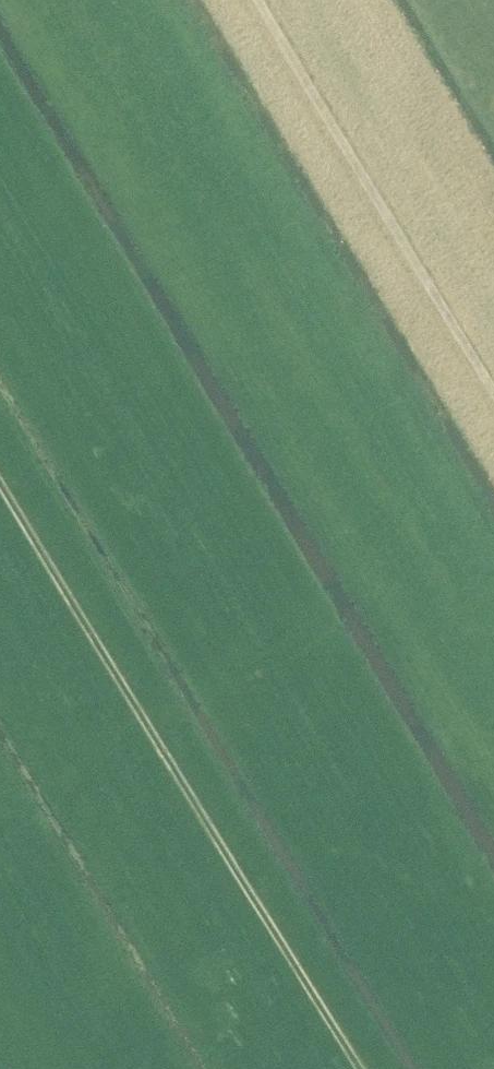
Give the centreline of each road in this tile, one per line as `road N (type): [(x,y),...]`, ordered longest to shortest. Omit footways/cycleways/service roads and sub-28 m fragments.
road 1 (track): [(360,1068),(0,472)]
road 2 (track): [(493,399),(257,0)]

